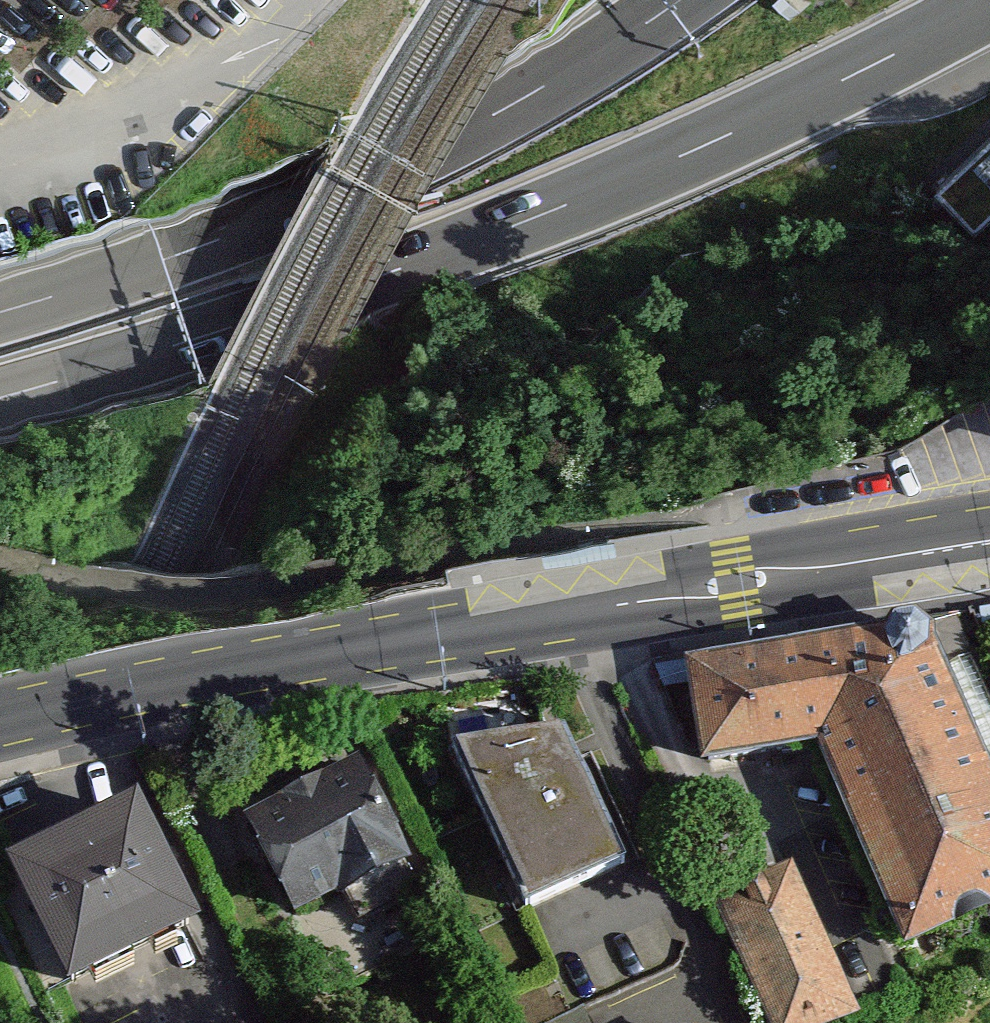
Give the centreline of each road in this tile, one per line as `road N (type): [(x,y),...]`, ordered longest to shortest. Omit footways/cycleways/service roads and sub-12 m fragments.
road 1 (motorway): [(99,1022),(937,159)]
road 2 (motorway): [(865,0),(0,783)]
road 3 (motorway): [(0,401),(179,348),(594,196),(989,3)]
road 4 (primary): [(0,727),(382,647),(989,542)]
road 5 (motorway): [(676,0),(577,66),(381,172),(158,263),(0,313)]

